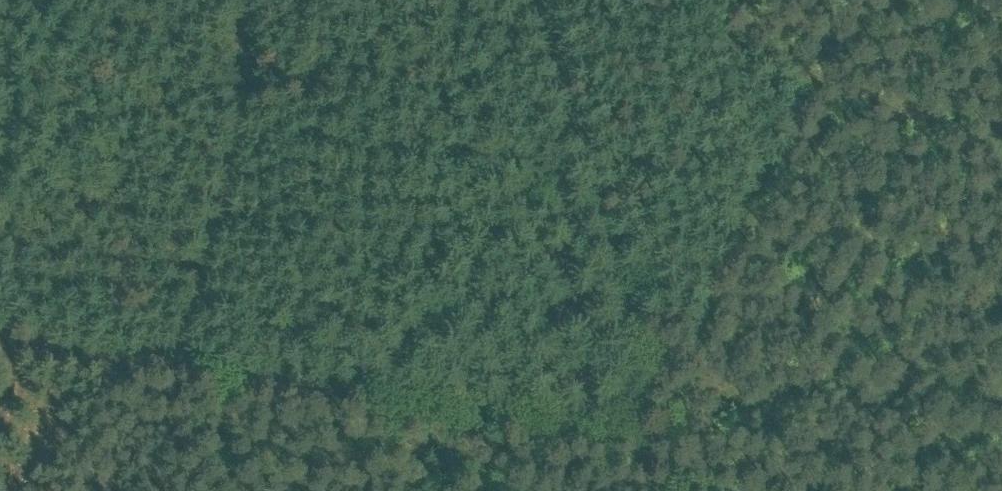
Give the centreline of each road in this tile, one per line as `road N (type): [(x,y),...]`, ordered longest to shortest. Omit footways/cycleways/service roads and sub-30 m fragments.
road 1 (track): [(538,0),(608,247),(612,375),(397,401),(178,378),(182,326),(226,205),(249,0)]

